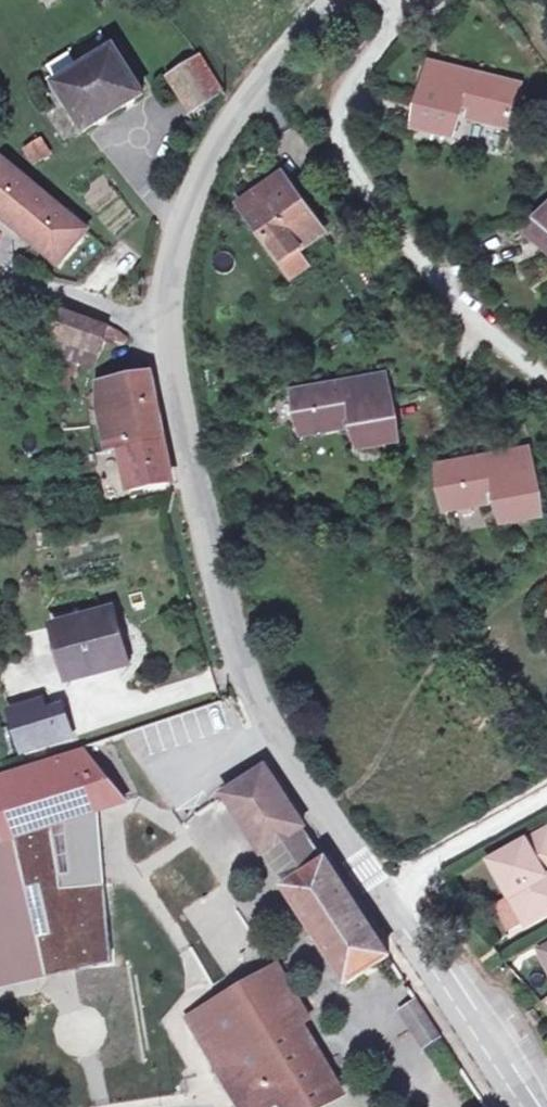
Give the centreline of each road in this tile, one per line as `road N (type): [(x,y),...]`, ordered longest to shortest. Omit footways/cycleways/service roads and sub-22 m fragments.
road 1 (tertiary): [(166,333),(242,671),(287,765),(522,1106)]
road 2 (tertiary): [(341,0),(288,53),(211,160),(165,296),(166,333)]
road 3 (residential): [(0,281),(166,333)]

